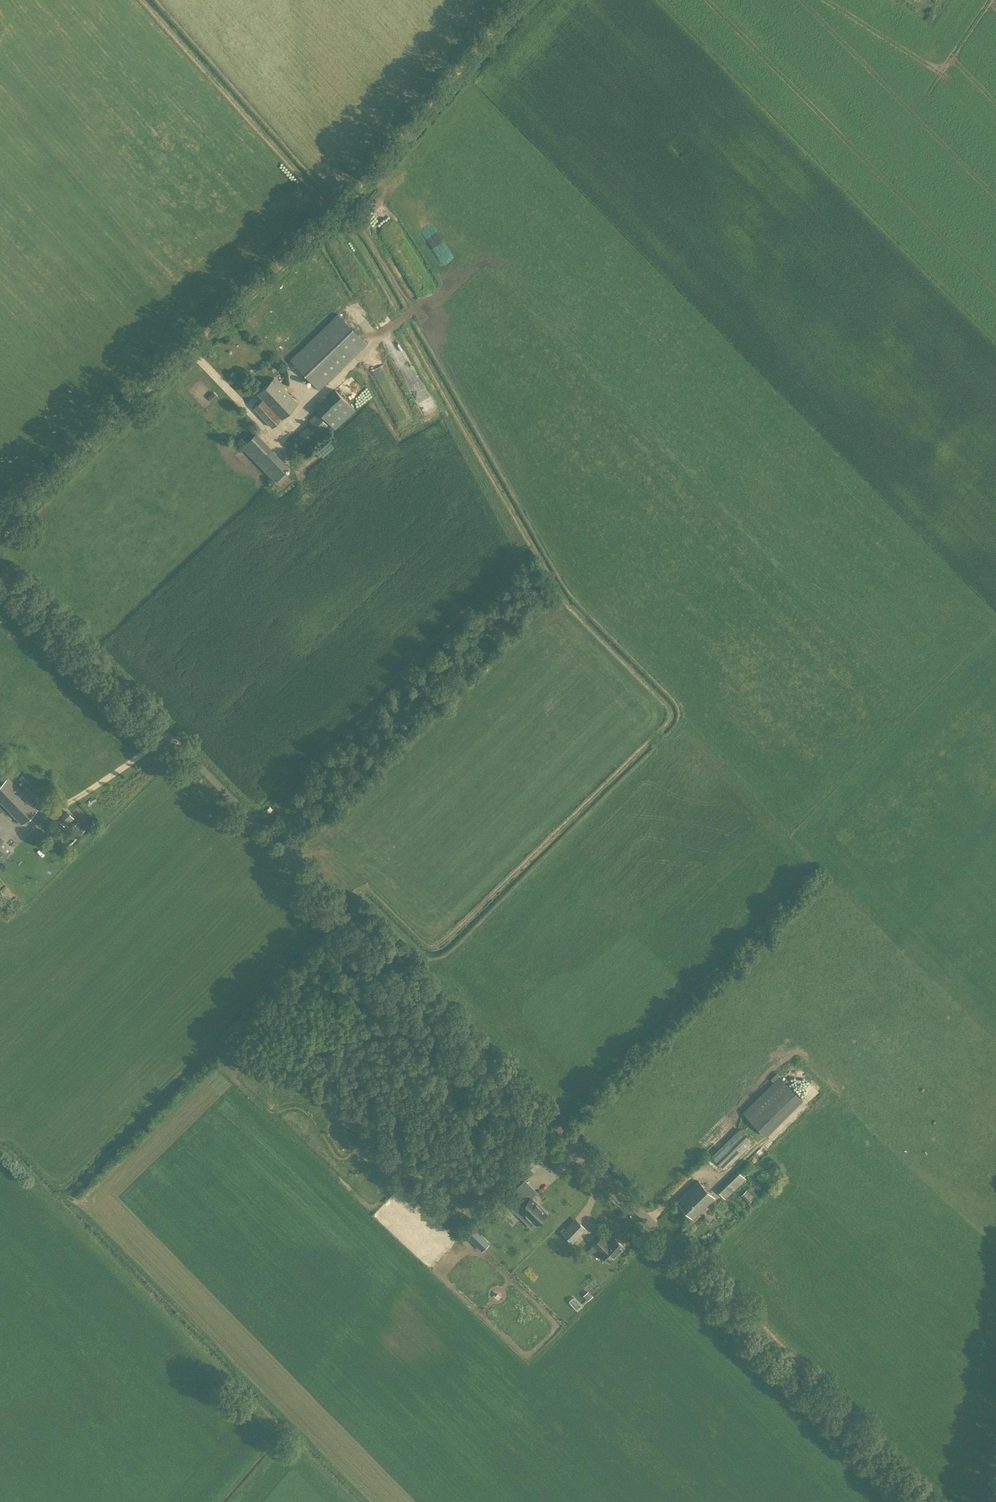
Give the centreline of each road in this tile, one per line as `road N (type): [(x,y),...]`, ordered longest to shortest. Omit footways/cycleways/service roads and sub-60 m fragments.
road 1 (unclassified): [(927,1501),(0,564)]
road 2 (track): [(203,338),(329,220),(521,0)]
road 3 (unclassified): [(0,529),(203,338)]

